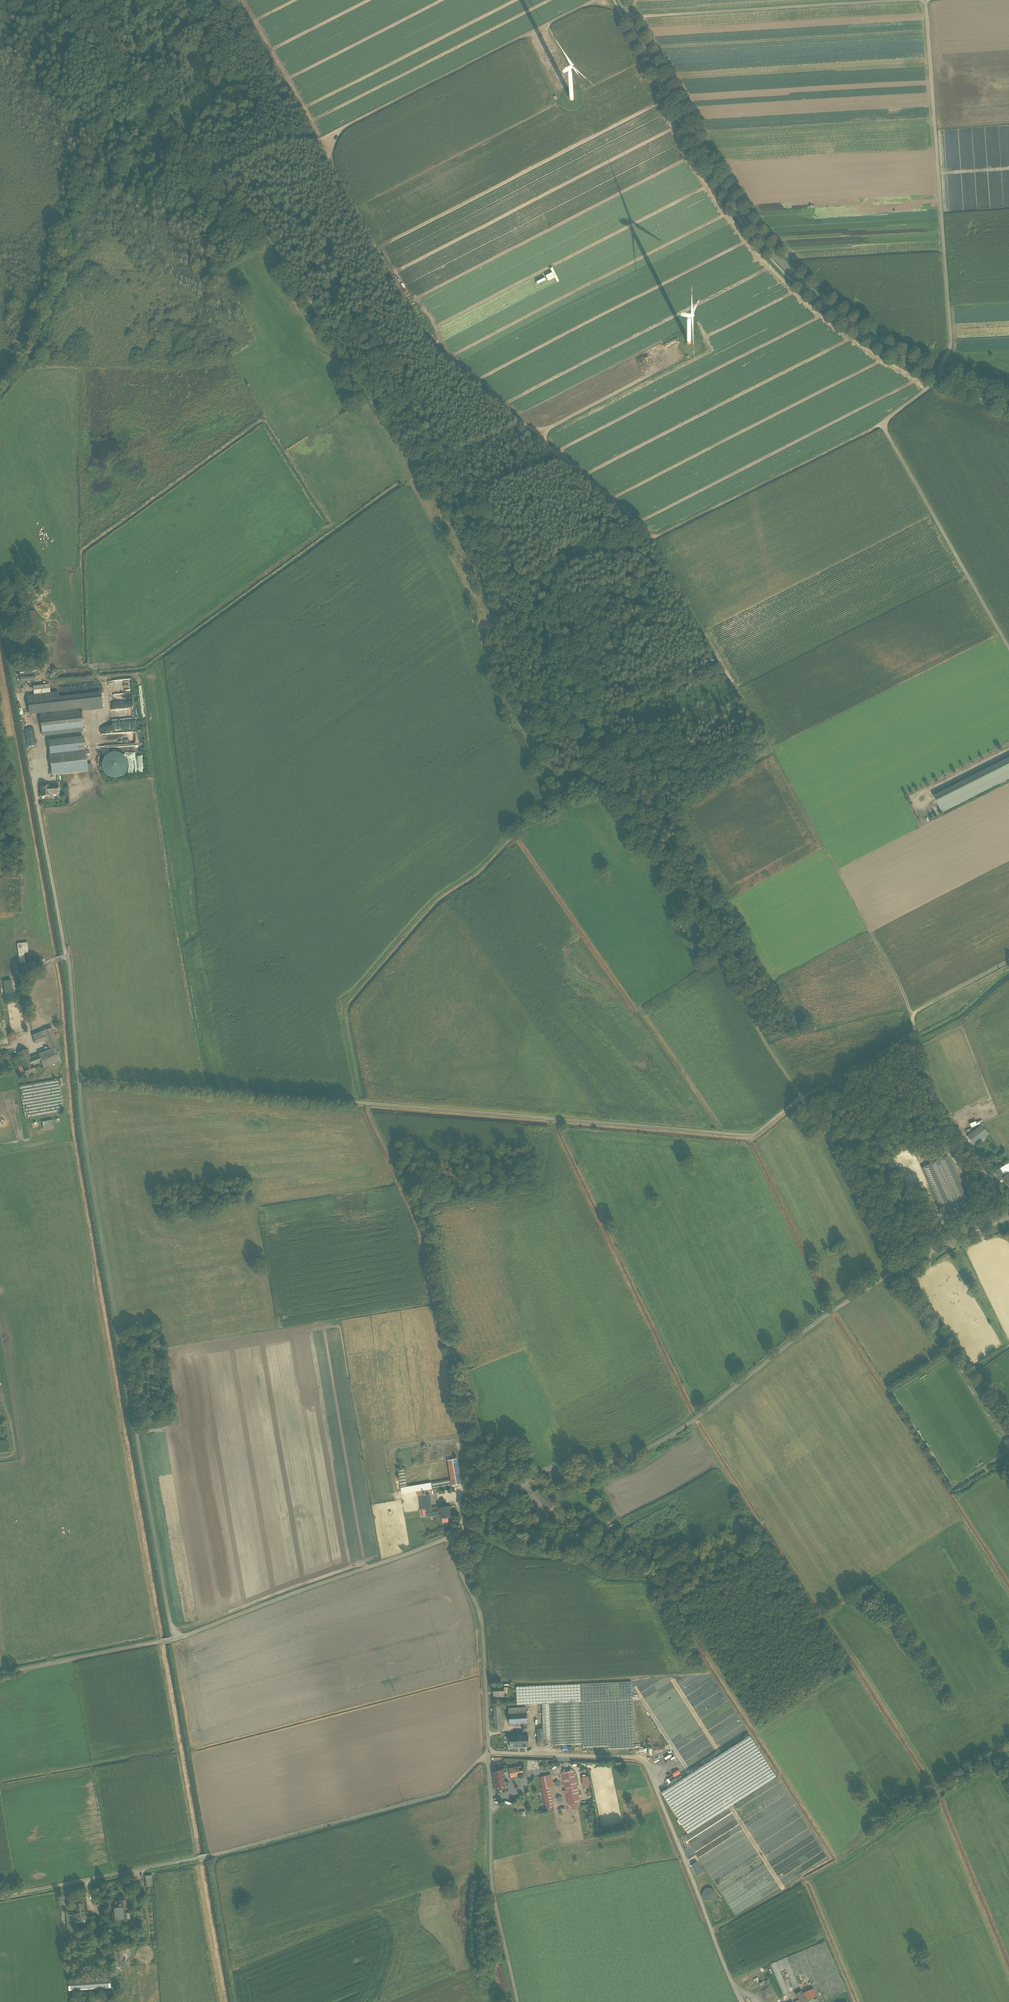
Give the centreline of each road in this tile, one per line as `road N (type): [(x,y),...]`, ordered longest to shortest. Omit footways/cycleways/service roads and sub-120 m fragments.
road 1 (track): [(801,1098),(760,1034),(738,973),(606,789),(588,732),(526,682),(439,489),(368,400),(250,215),(207,168)]
road 2 (unclassified): [(79,1079),(753,1137),(801,1098),(894,1272)]
road 3 (residential): [(488,1751),(482,1618),(461,1574),(454,1534),(536,1473),(606,1463),(672,1434),(894,1272)]
road 4 (track): [(650,544),(428,345),(239,0)]
road 5 (track): [(175,1639),(79,1079)]
road 6 (track): [(911,1015),(650,544)]
road 7 (secondary): [(631,22),(698,148),(765,245),(830,311),(936,379)]
road 8 (track): [(606,789),(527,818),(474,873),(436,897),(341,1007),(358,1103)]
road 9 (track): [(603,0),(317,145),(282,142),(232,166),(207,168)]
road 10 (track): [(366,1103),(426,1229),(445,1335),(475,1409),(477,1517)]
road 11 (track): [(488,1751),(646,1763),(740,2001)]
road 12 (unclassified): [(924,2),(950,351),(936,379)]
road 13 (track): [(159,1642),(95,1280)]
road 14 (track): [(712,1930),(840,1861),(1008,1746)]
road 15 (track): [(936,379),(880,428),(1008,654)]
road 16 (unclassified): [(488,1751),(442,1795),(199,1858)]
road 17 (track): [(454,1534),(175,1639)]
road 18 (unclassified): [(924,2),(631,22)]
road 19 (track): [(448,508),(481,508),(491,518),(537,601),(650,544)]
road 20 (track): [(880,428),(650,544)]
road 21 (residential): [(517,2001),(493,1885),(488,1751)]
road 22 (track): [(0,397),(37,344),(87,163)]
road 23 (unclassified): [(0,1897),(199,1858)]
road 24 (track): [(916,1034),(947,1123),(1008,1207)]
road 25 (track): [(469,1523),(519,1551),(577,1558),(605,1580),(649,1583)]
road 26 (track): [(66,956),(34,788),(43,768)]
road 27 (track): [(159,1642),(0,1674)]
road 28 (track): [(534,439),(678,365)]
road 29 (track): [(582,724),(725,673)]
road 30 (track): [(692,1421),(767,1537)]
road 31 (track): [(801,1098),(916,1034)]
road 32 (residential): [(894,1272),(1008,1216)]
road 33 (unclassified): [(79,1079),(66,956)]
road 34 (track): [(207,168),(129,74)]

